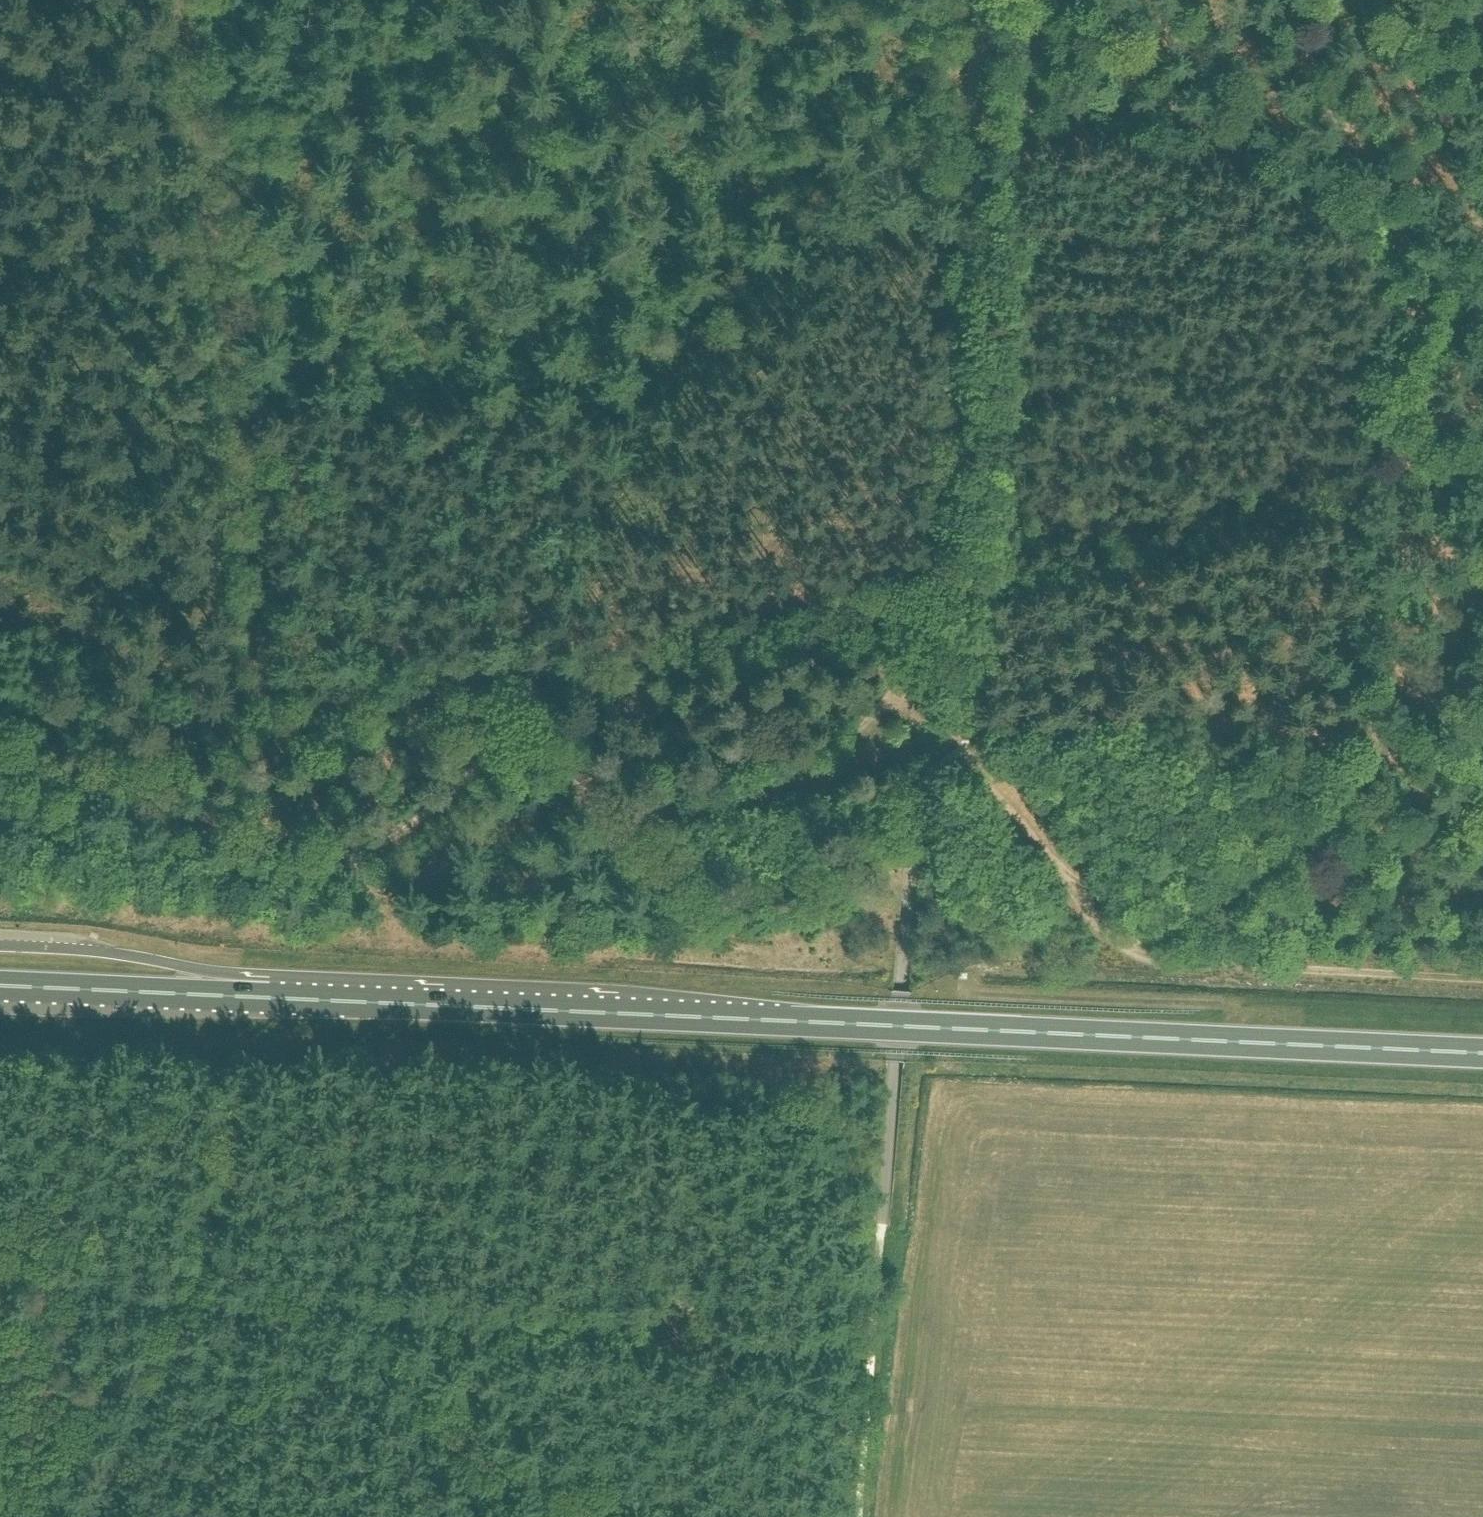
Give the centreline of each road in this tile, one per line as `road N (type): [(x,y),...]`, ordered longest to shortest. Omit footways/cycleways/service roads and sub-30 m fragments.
road 1 (trunk): [(1482,1052),(270,998)]
road 2 (track): [(525,749),(495,755),(398,836),(355,847),(276,827),(272,692),(195,239),(180,0)]
road 3 (track): [(958,753),(1021,811),(1086,921),(1118,944),(1208,908),(1325,821),(1405,718),(1482,536)]
road 4 (track): [(976,0),(924,635)]
road 5 (track): [(924,635),(911,675),(877,719),(831,760),(760,789),(675,813),(639,812),(525,749)]
road 6 (track): [(1482,973),(1164,958),(1118,944)]
road 7 (trunk): [(270,998),(0,985)]
road 8 (track): [(276,827),(64,772)]
road 9 (track): [(831,760),(943,742),(958,753)]

